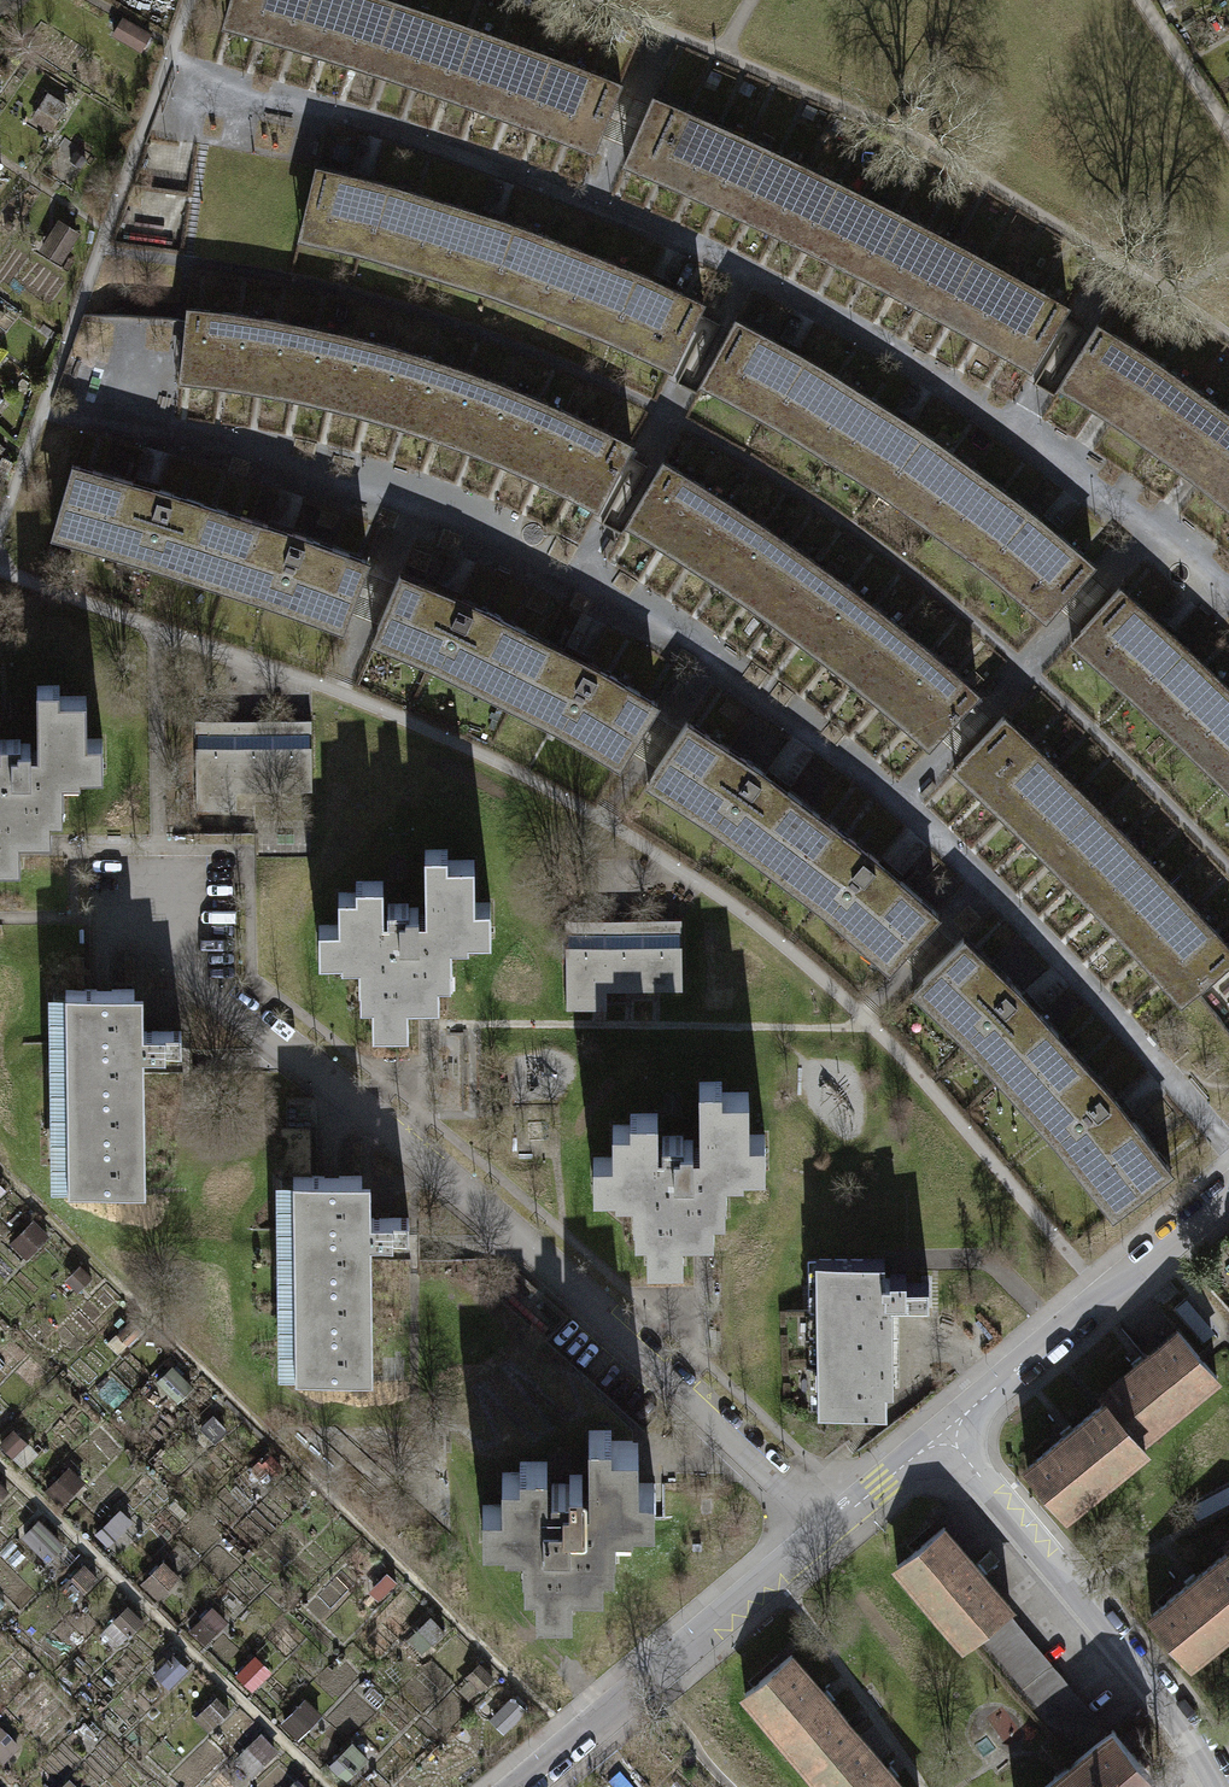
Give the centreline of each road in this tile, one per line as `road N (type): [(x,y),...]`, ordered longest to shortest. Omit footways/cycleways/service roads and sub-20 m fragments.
road 1 (residential): [(830,1527),(519,1241),(183,972),(161,938),(160,885)]
road 2 (residential): [(1214,1786),(1181,1728),(943,1433)]
road 3 (residential): [(830,1527),(522,1786)]
road 4 (residential): [(1228,1193),(943,1433)]
road 5 (residential): [(943,1433),(830,1527)]

